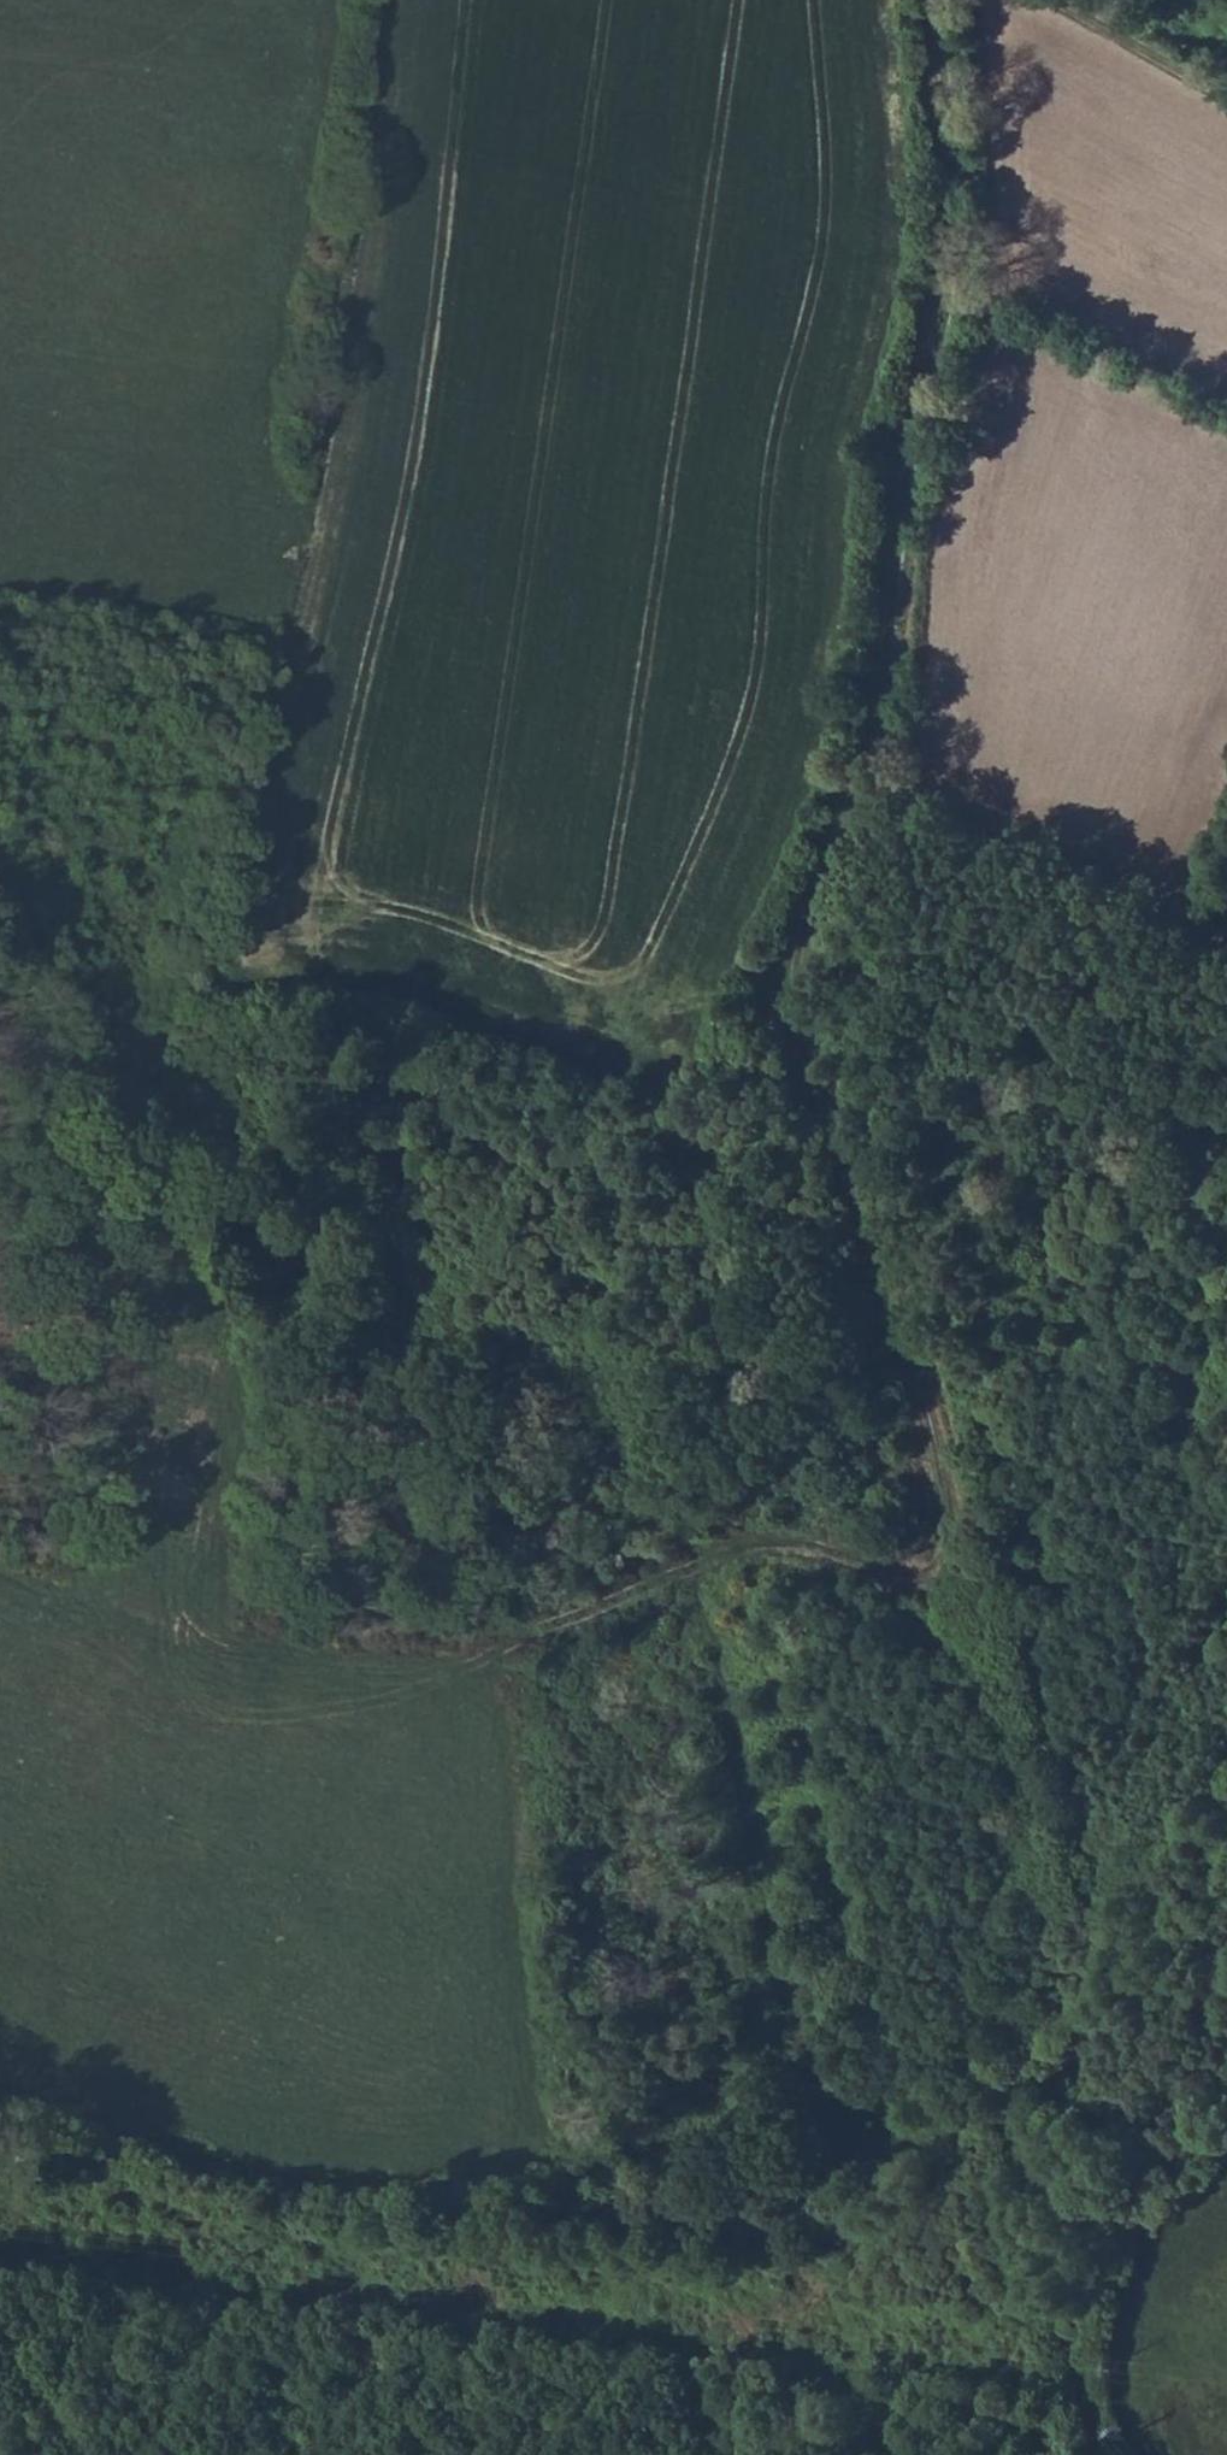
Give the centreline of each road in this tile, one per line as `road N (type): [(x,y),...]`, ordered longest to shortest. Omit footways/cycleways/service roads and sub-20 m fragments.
road 1 (track): [(1096,2454),(1068,1932),(926,1408),(782,986),(881,724),(952,283),(935,0)]
road 2 (track): [(949,1492),(939,1551),(903,1564),(805,1538),(708,1560),(527,1635)]

